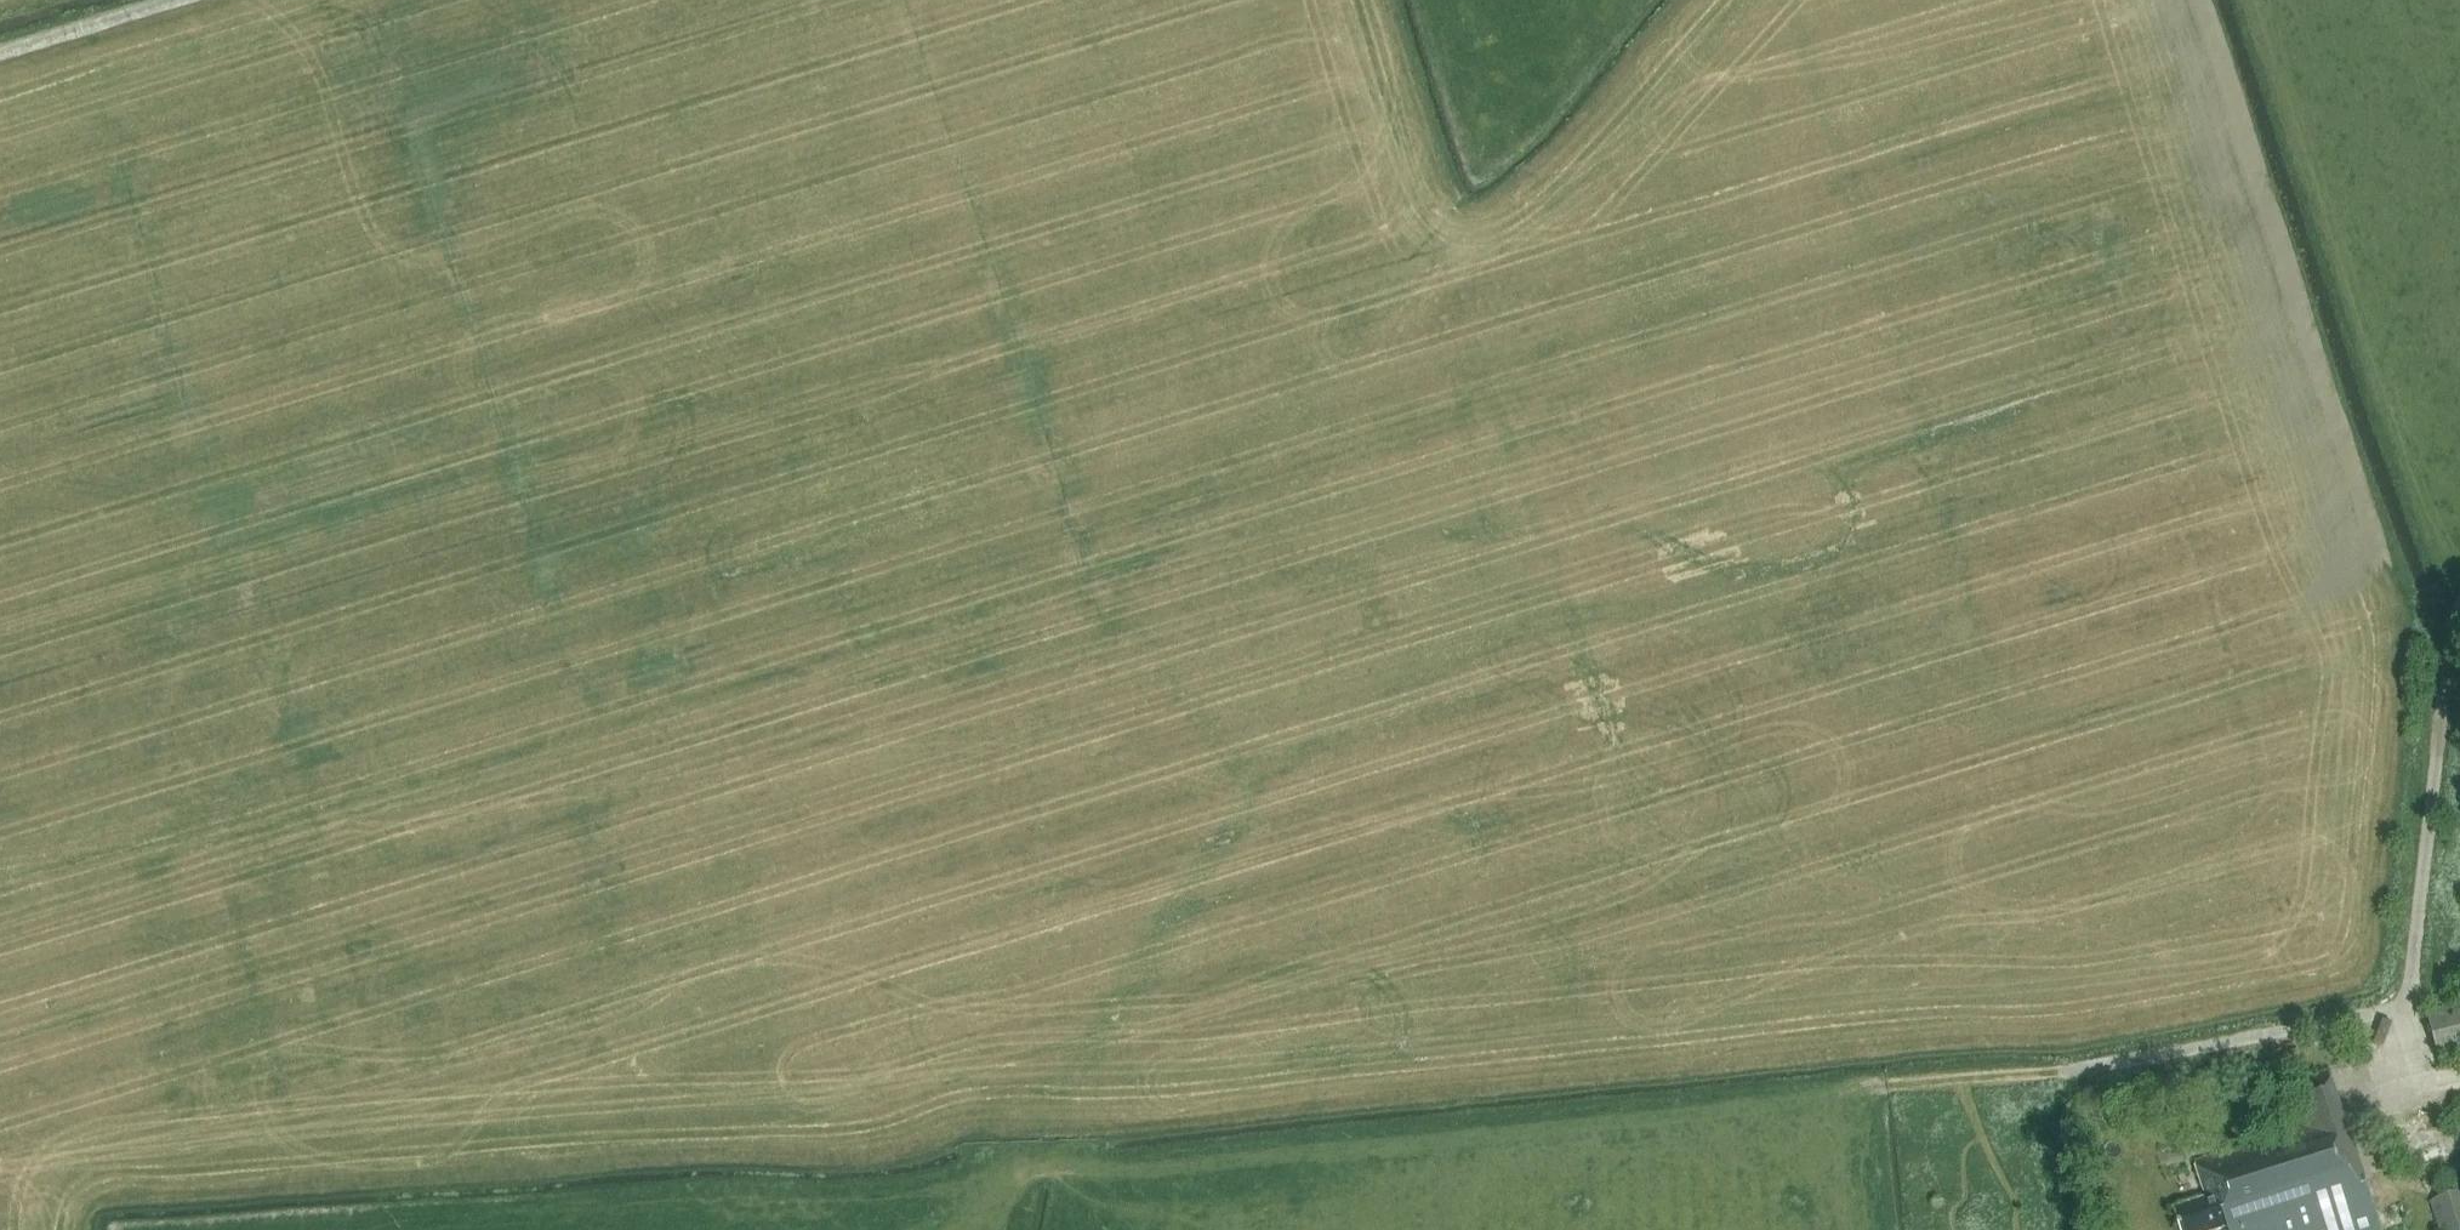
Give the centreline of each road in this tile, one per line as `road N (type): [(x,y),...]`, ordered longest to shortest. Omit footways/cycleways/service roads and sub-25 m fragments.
road 1 (unclassified): [(2405,1020),(2443,651),(2459,604)]

